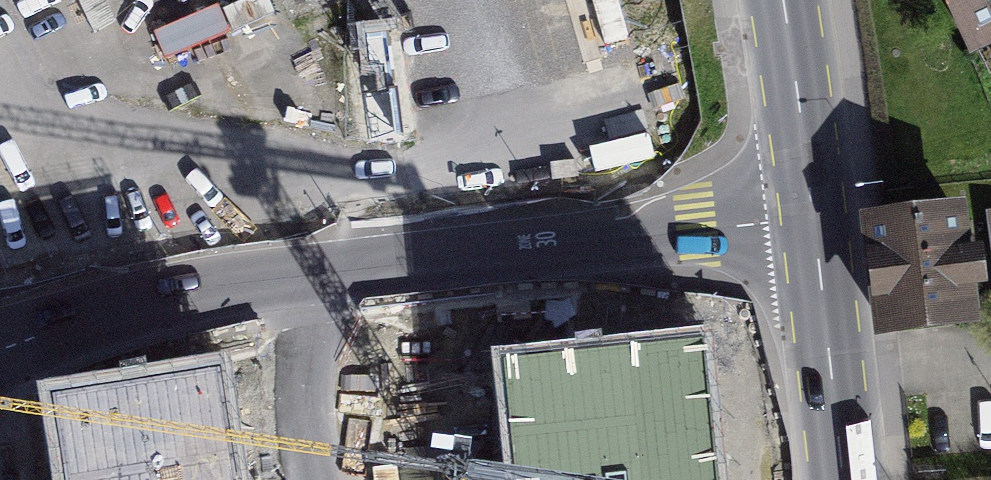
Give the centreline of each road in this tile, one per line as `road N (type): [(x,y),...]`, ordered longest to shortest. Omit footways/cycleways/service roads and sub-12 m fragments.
road 1 (residential): [(813,222),(350,271)]
road 2 (residential): [(350,271),(162,295),(0,347)]
road 3 (secondary): [(844,479),(813,222)]
road 4 (secondary): [(813,222),(785,0)]
road 5 (residential): [(350,271),(377,479)]

